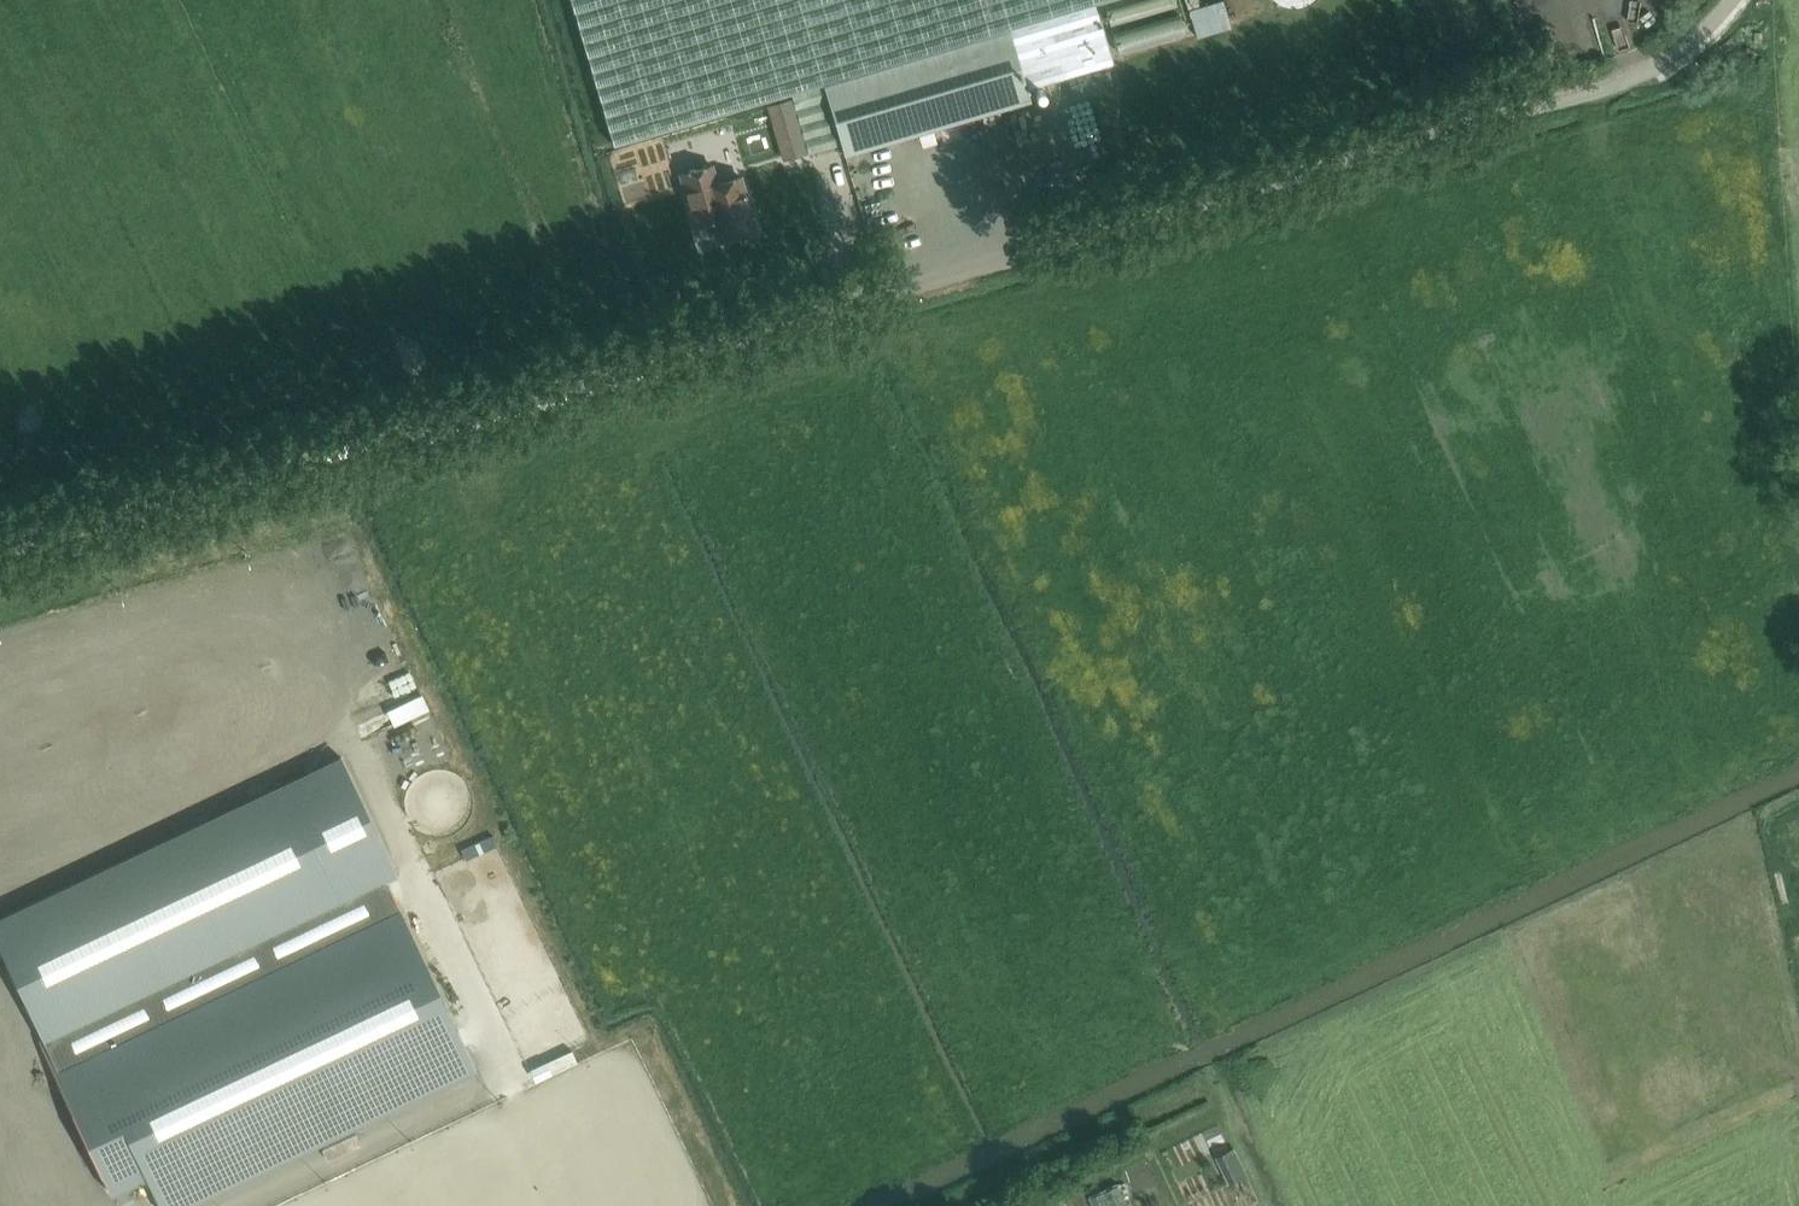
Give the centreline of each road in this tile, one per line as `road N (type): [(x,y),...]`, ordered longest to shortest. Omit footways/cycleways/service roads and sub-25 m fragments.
road 1 (unclassified): [(0,551),(1615,86),(1692,43),(1731,0)]

